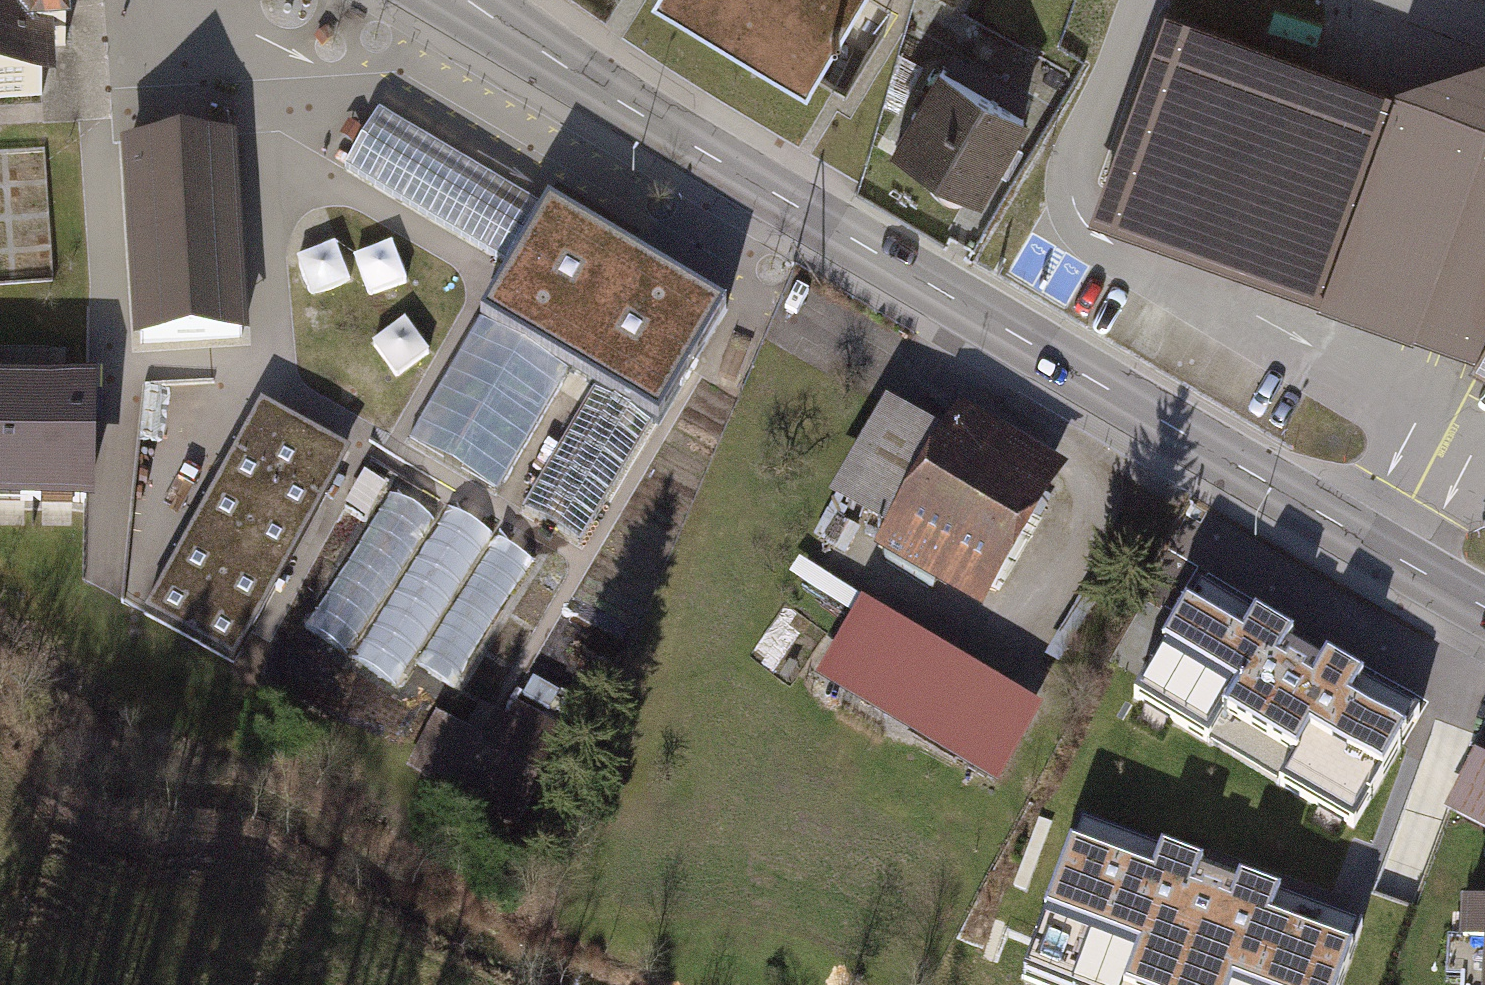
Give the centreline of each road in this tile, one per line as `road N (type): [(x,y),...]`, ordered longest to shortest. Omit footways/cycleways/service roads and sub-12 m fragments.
road 1 (secondary): [(1484,608),(721,161),(470,0)]

